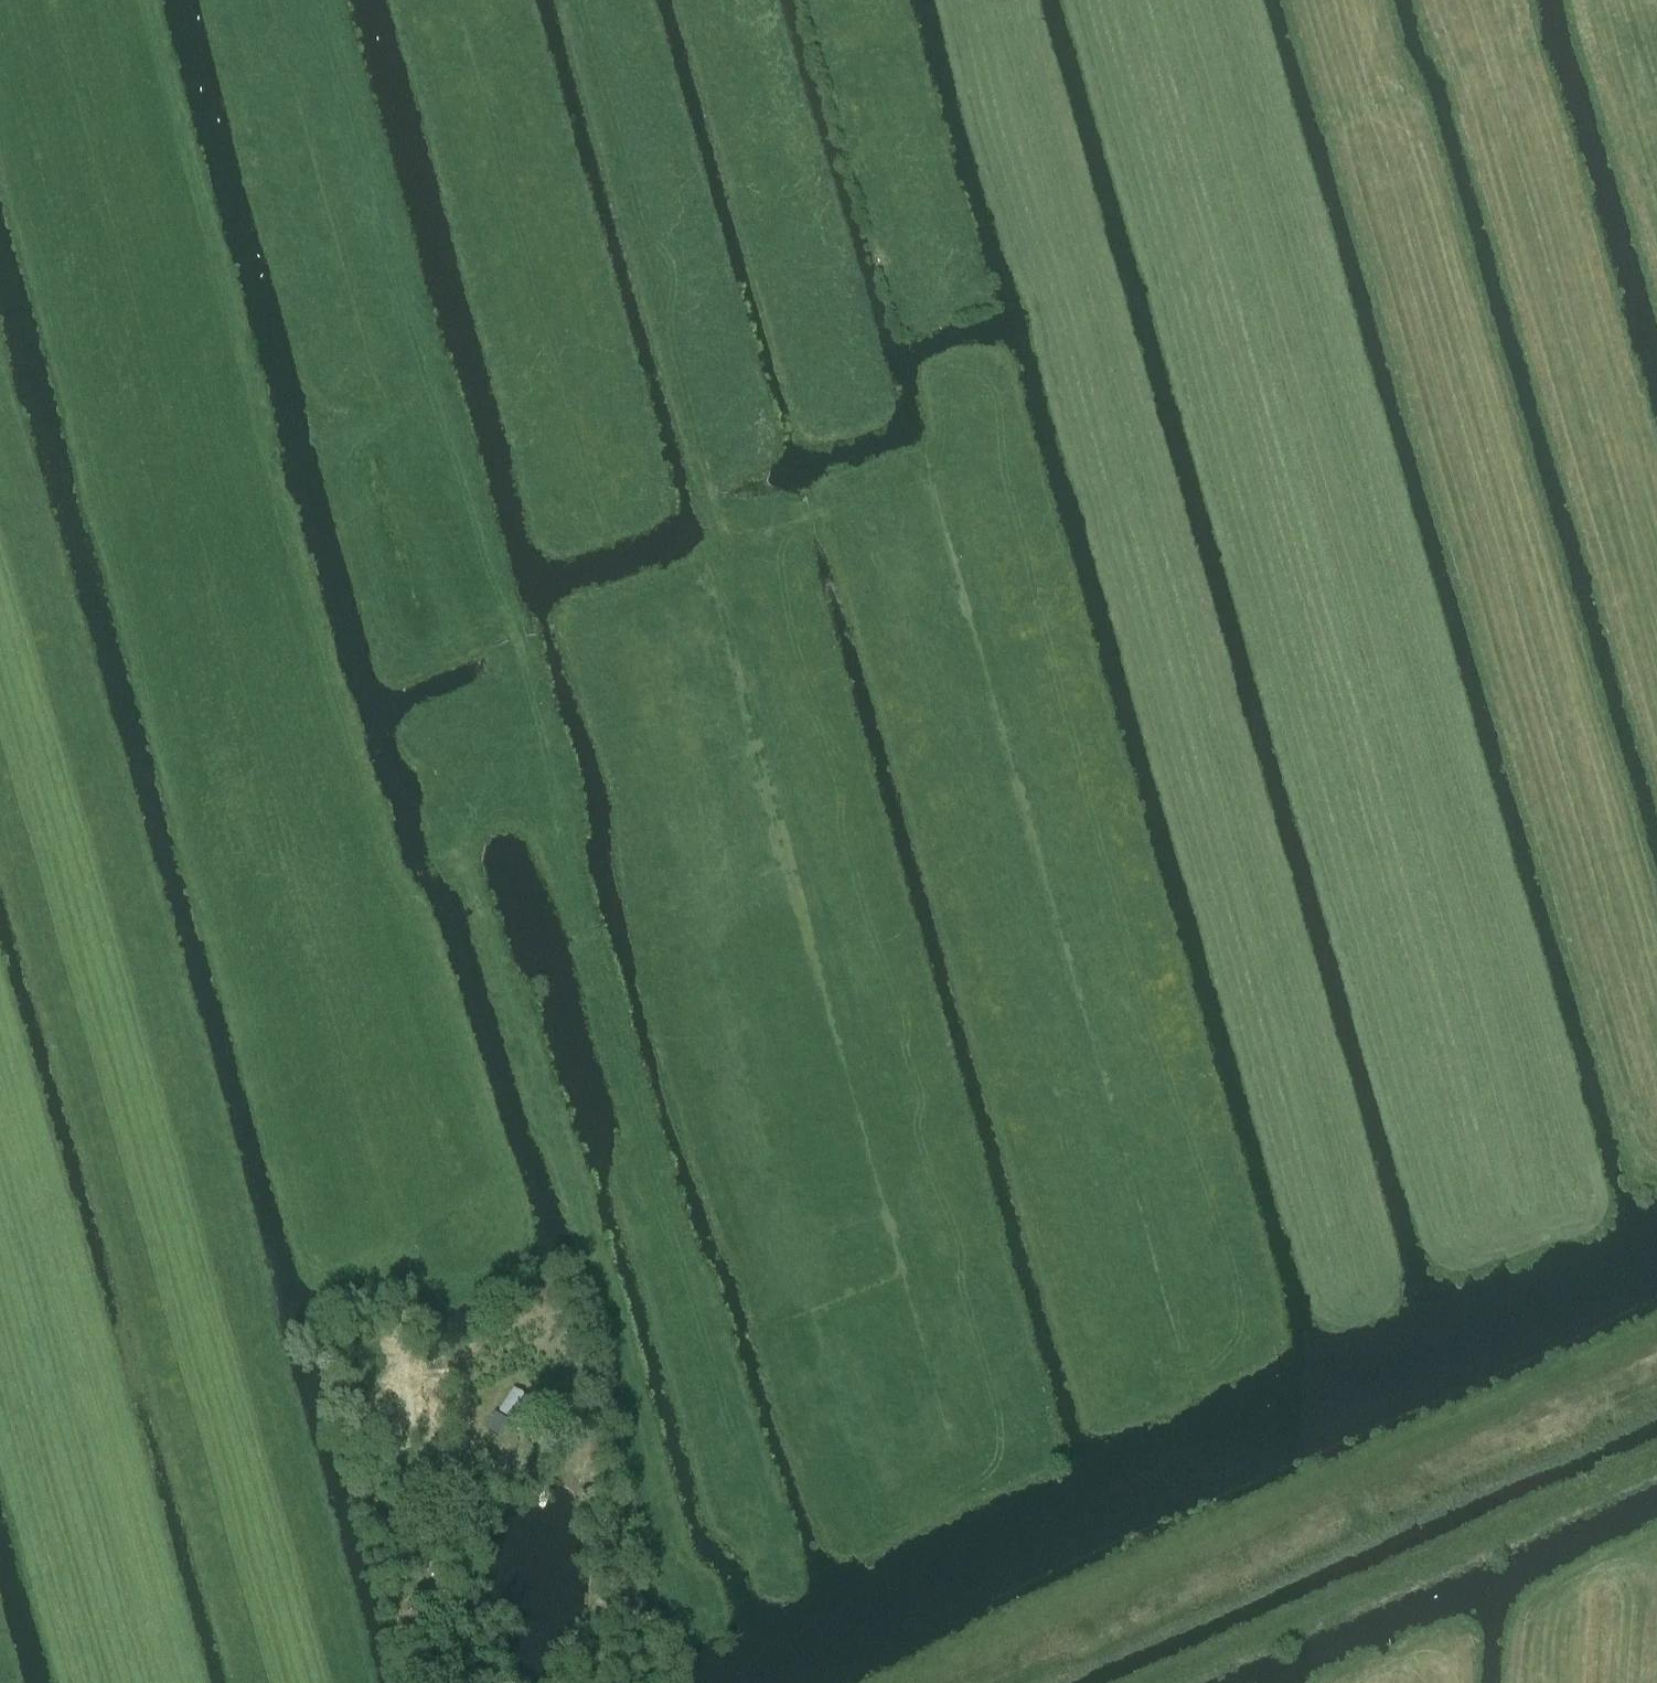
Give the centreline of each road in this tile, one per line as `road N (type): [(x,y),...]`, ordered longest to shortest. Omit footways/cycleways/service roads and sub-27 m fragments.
road 1 (track): [(1176,1682),(1656,1467)]

